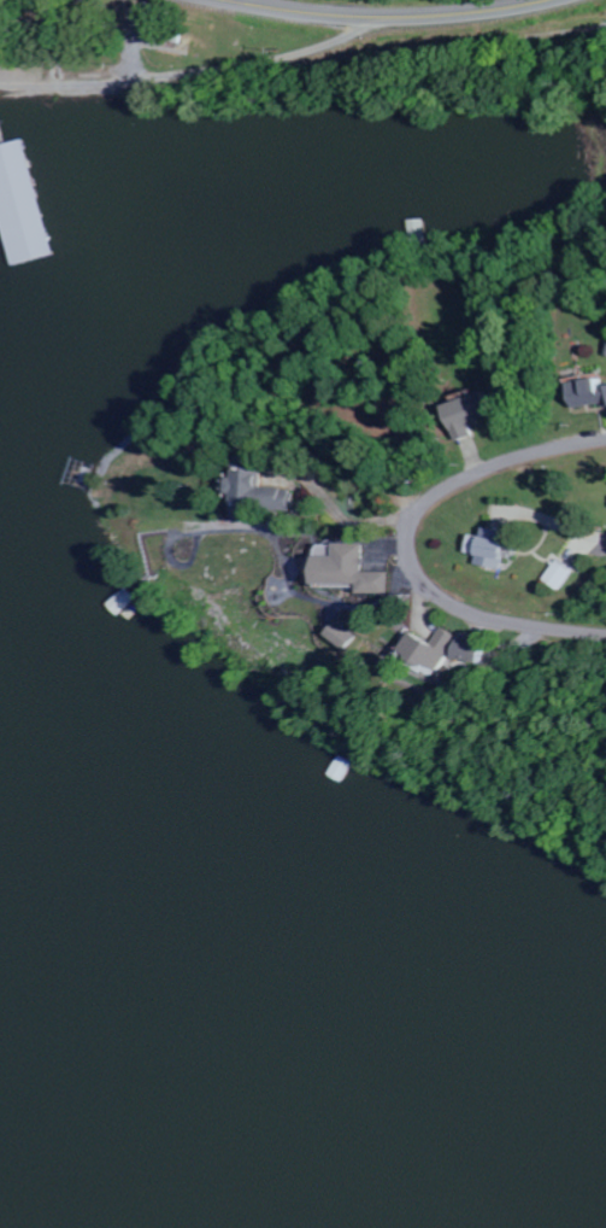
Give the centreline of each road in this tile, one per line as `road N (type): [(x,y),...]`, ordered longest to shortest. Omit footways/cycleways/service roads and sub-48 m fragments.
road 1 (residential): [(605,440),(446,483),(423,508),(412,539),(417,563),(454,601),(500,618),(605,634)]
road 2 (secondary): [(549,0),(412,17),(230,0)]

